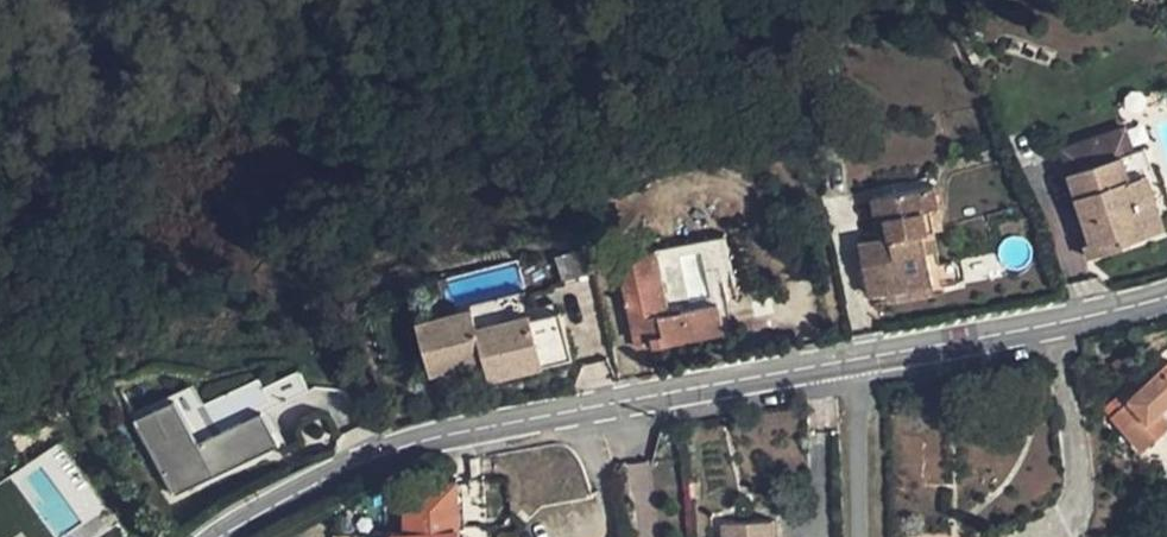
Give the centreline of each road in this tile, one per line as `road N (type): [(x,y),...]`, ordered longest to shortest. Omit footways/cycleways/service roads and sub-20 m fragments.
road 1 (residential): [(228,536),(393,448),(1166,299)]

